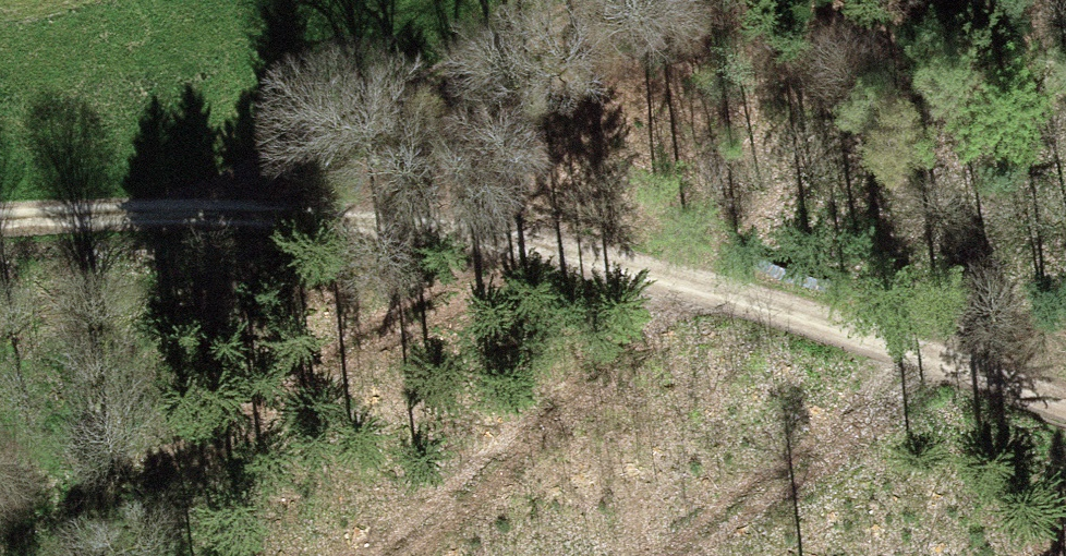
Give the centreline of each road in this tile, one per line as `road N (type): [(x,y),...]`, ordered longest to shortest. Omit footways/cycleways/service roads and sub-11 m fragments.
road 1 (track): [(209,213),(524,248),(862,330),(1065,405)]
road 2 (track): [(639,0),(209,213)]
road 3 (track): [(0,229),(209,213)]

